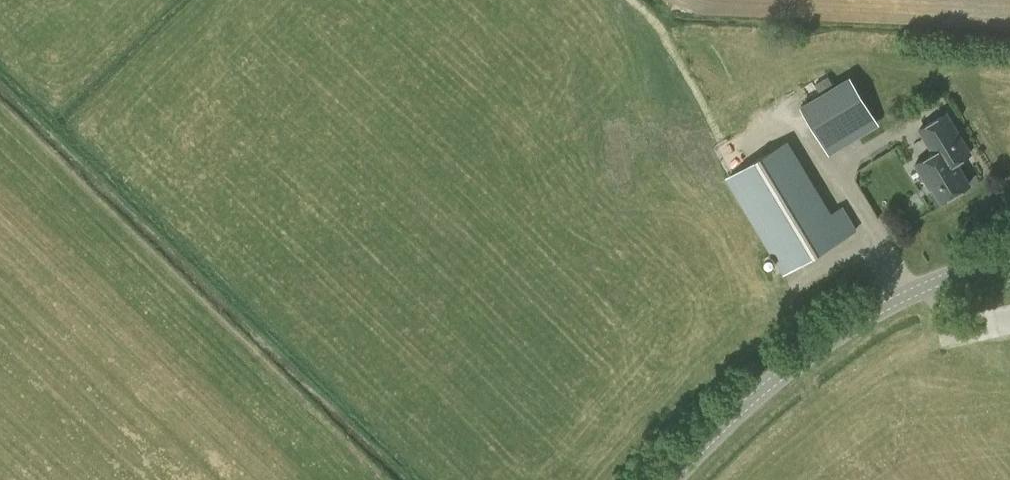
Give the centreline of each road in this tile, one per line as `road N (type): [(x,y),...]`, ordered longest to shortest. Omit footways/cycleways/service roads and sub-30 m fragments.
road 1 (tertiary): [(688,479),(834,338),(927,279),(1009,259)]

